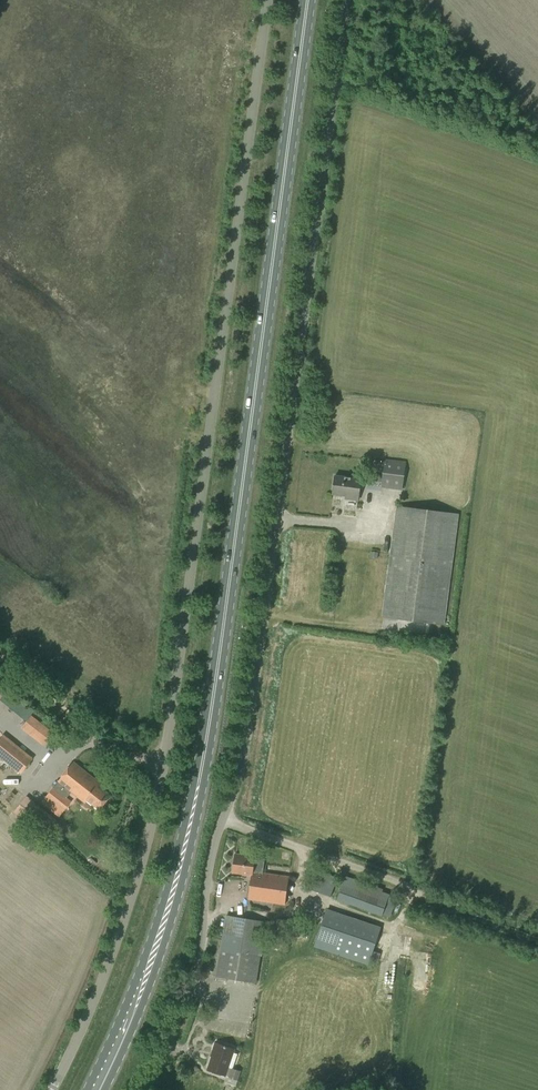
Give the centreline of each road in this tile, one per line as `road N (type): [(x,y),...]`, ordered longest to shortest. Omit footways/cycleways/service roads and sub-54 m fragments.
road 1 (unclassified): [(52,1089),(85,1024),(151,838),(268,0)]
road 2 (primary): [(93,1089),(160,935),(205,760),(308,0)]
road 3 (unclassified): [(148,1089),(204,942),(216,846),(246,744),(347,0)]
road 4 (track): [(228,822),(537,934)]
road 5 (track): [(0,659),(116,751),(145,762),(166,759)]

